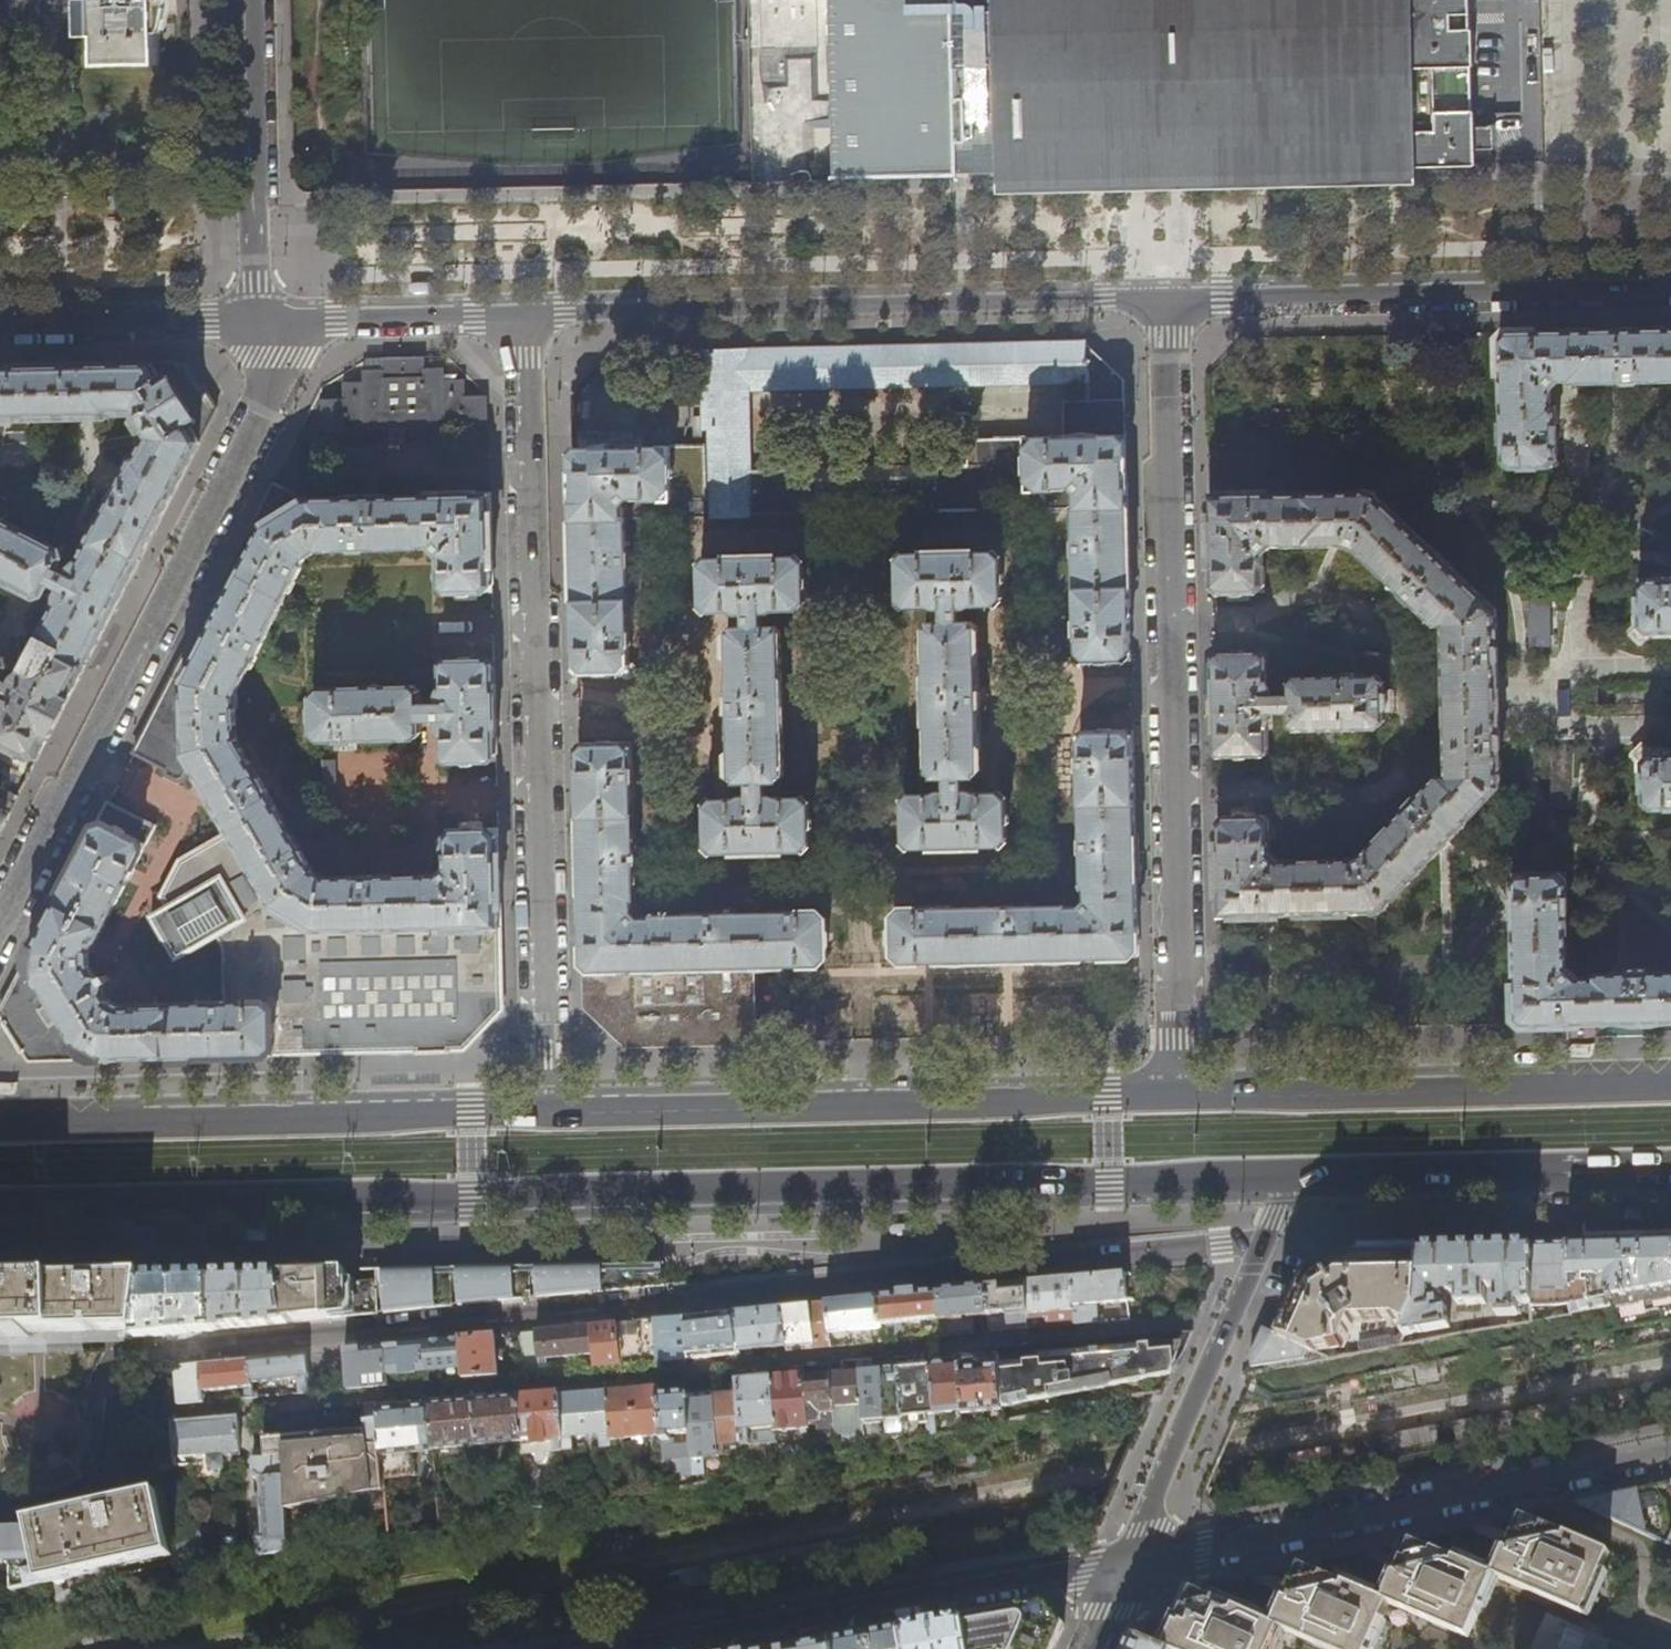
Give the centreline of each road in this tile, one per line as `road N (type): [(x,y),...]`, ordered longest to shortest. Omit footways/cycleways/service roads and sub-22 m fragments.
road 1 (primary): [(0,1209),(1288,1177)]
road 2 (residential): [(527,316),(1670,285)]
road 3 (primary): [(1670,1083),(550,1106)]
road 4 (residential): [(550,1106),(527,316)]
road 5 (residential): [(0,928),(254,425),(276,359),(267,323)]
road 6 (residential): [(1670,1459),(1128,1565)]
road 7 (primary): [(550,1106),(0,1124)]
road 8 (residential): [(643,1648),(1128,1565)]
road 9 (residential): [(1128,1565),(1288,1177)]
road 10 (primary): [(1288,1177),(1670,1166)]
road 11 (residential): [(267,323),(256,280),(251,0)]
road 12 (residential): [(0,325),(267,323)]
road 13 (residential): [(267,323),(527,316)]

